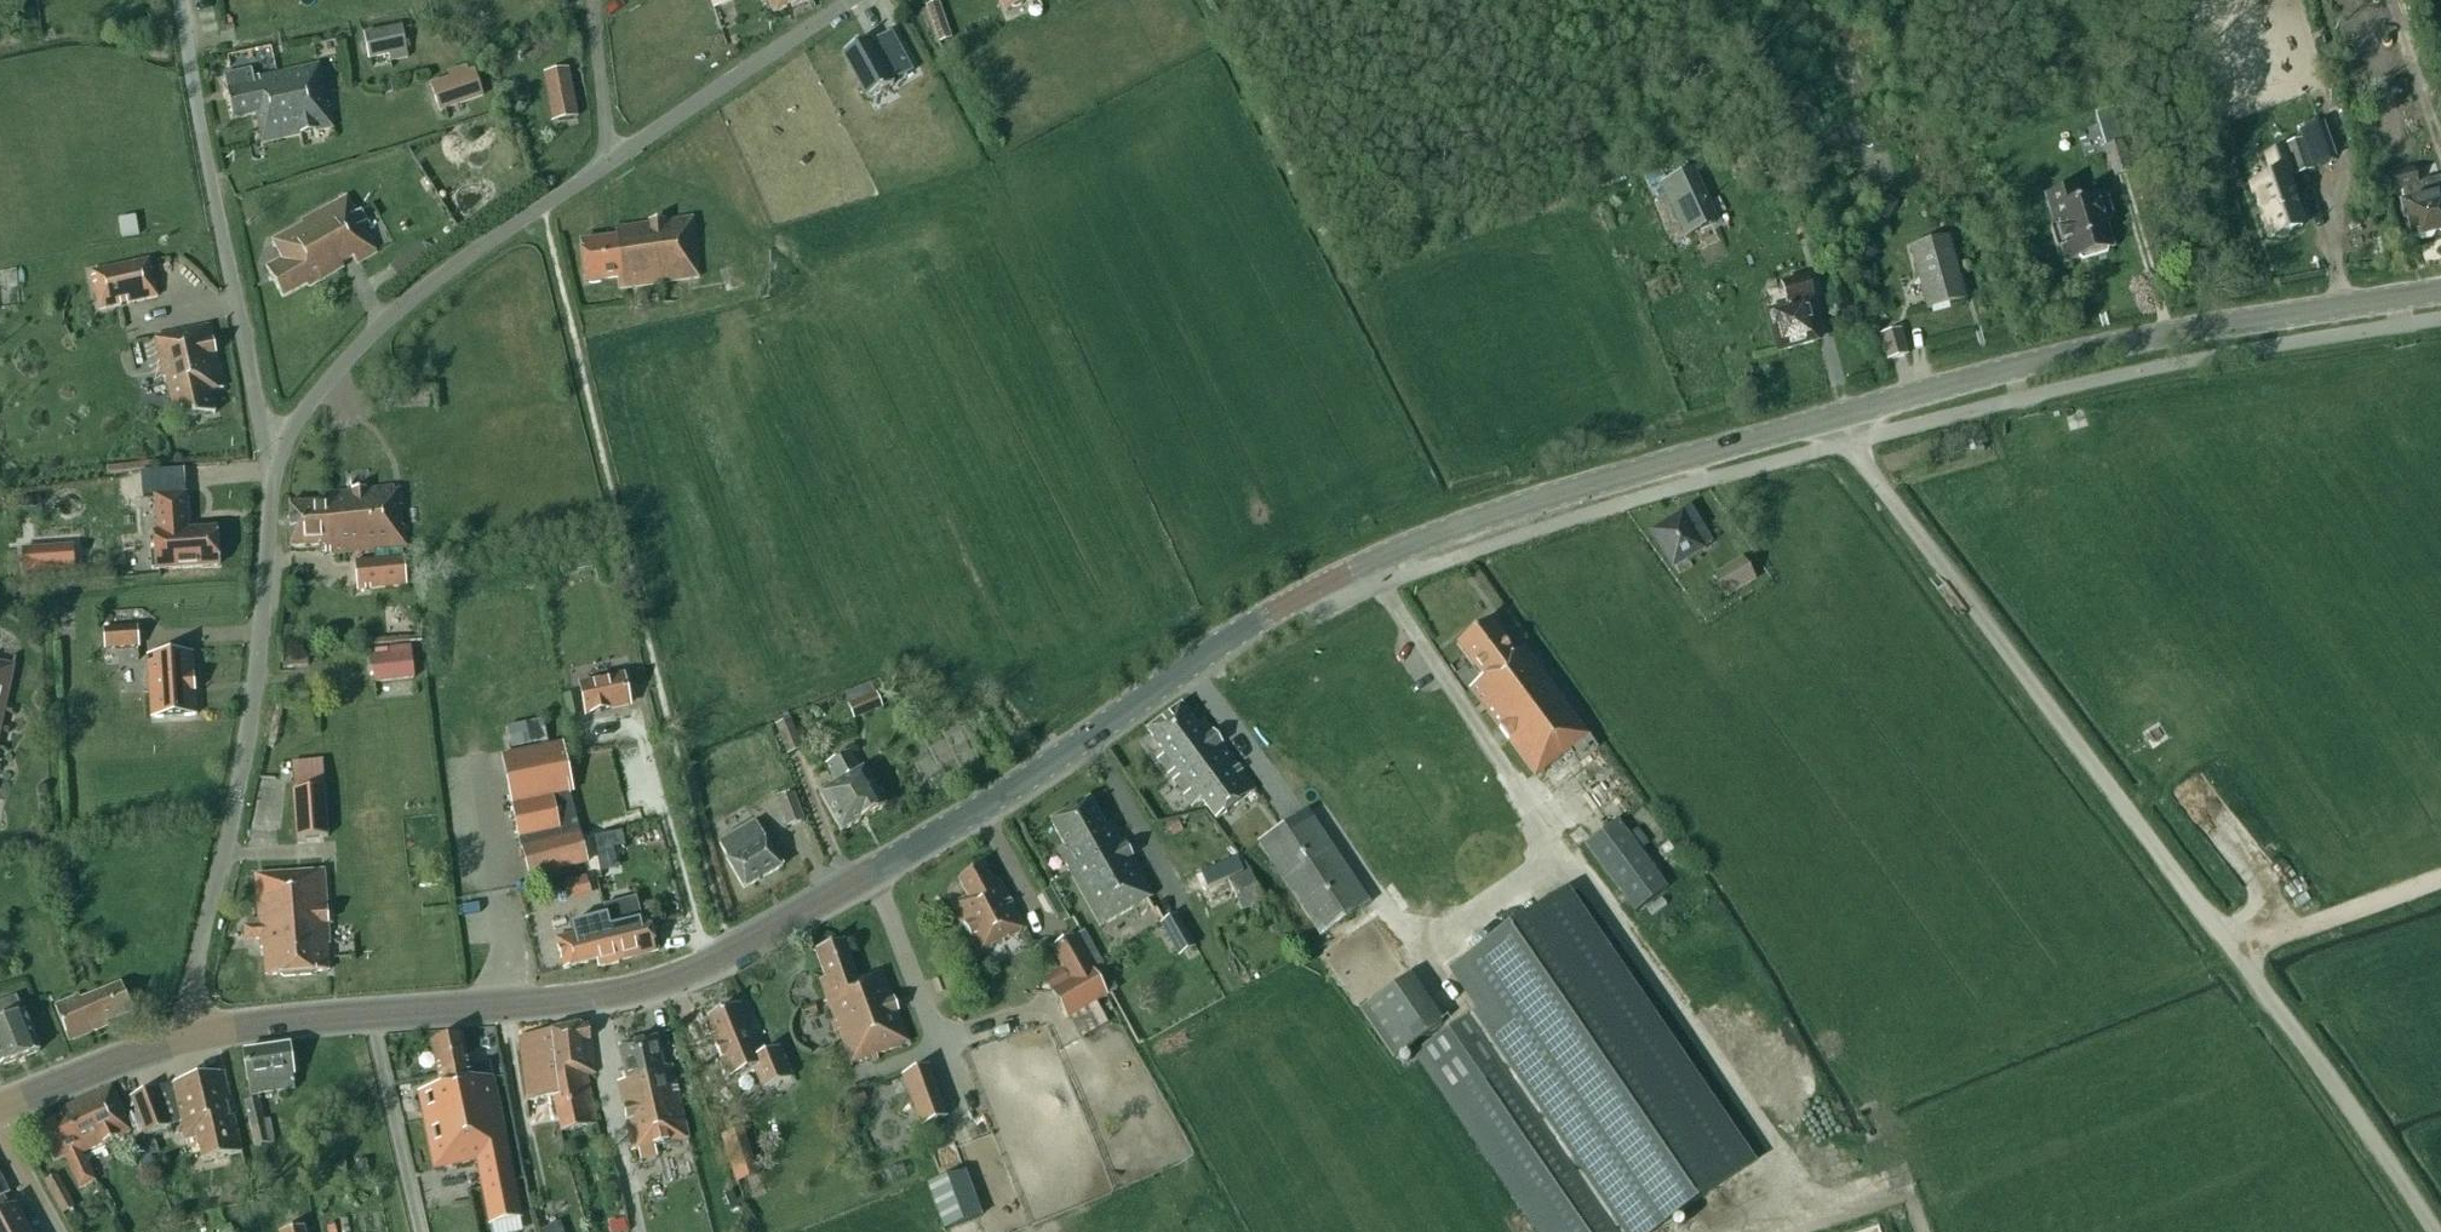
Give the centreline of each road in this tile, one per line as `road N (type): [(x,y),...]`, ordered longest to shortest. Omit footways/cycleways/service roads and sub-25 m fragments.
road 1 (tertiary): [(200,1033),(607,996),(690,973),(980,810),(1303,596)]
road 2 (unclassified): [(1827,420),(2347,1102),(2434,1231)]
road 3 (unclassified): [(271,456),(380,328),(458,265),(853,0)]
road 4 (tertiary): [(2440,291),(2007,368),(1827,420)]
road 5 (tertiary): [(1827,420),(1531,502),(1365,564),(1303,596)]
road 6 (unclassified): [(271,456),(181,0)]
road 7 (unclassified): [(230,828),(257,690),(271,554),(271,456)]
road 8 (track): [(2231,950),(2440,877)]
road 9 (tertiary): [(0,1109),(200,1033)]
road 10 (residential): [(200,1033),(193,978),(230,828)]

